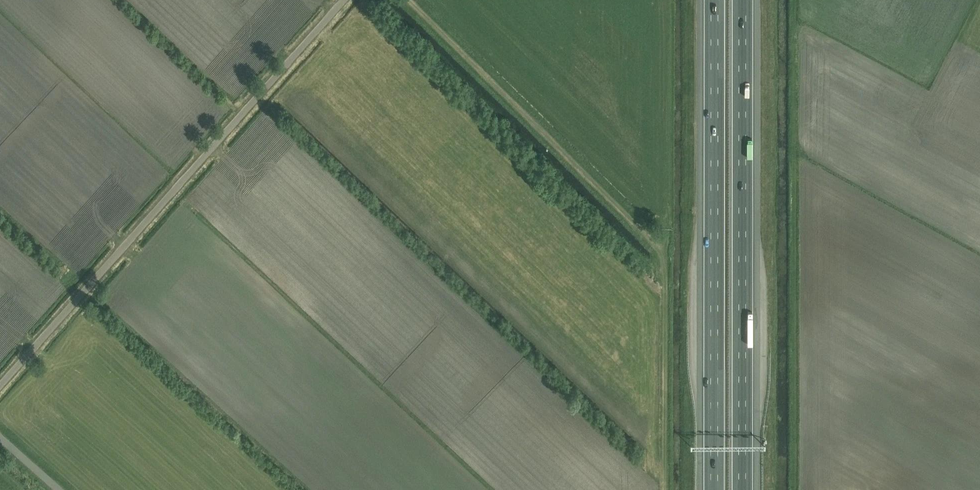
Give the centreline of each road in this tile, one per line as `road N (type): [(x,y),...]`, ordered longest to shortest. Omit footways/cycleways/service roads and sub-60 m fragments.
road 1 (track): [(408,0),(663,257),(663,489)]
road 2 (unclassified): [(0,384),(345,0)]
road 3 (motorway): [(748,489),(748,0)]
road 4 (motorway): [(714,0),(714,489)]

